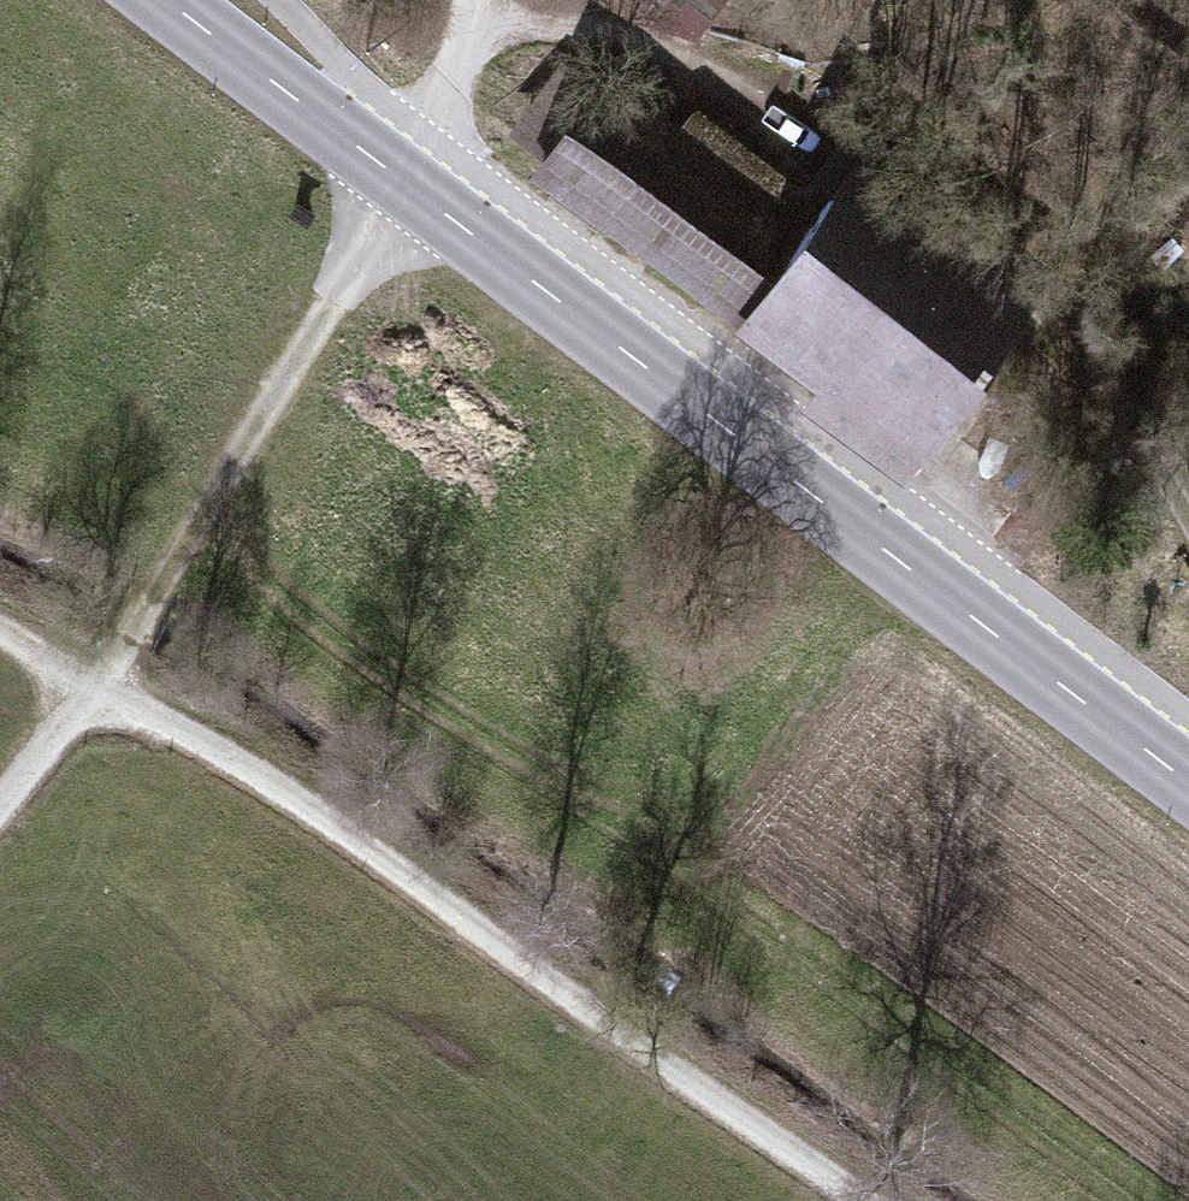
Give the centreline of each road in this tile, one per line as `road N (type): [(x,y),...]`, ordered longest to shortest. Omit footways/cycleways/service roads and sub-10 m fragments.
road 1 (tertiary): [(1188,792),(160,0)]
road 2 (track): [(0,802),(106,665),(410,188),(425,121),(482,13),(666,49),(806,161)]
road 3 (track): [(90,686),(294,810),(842,1200)]

